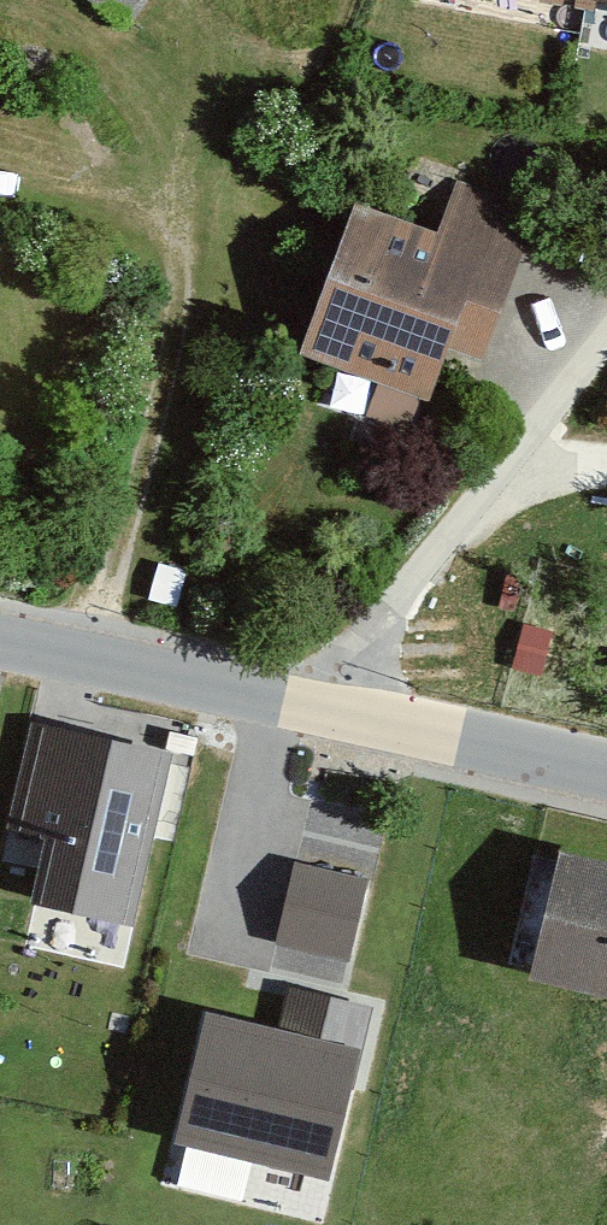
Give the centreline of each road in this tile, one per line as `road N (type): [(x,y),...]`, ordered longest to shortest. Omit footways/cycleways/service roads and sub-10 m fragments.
road 1 (residential): [(328,708),(524,448),(606,458)]
road 2 (tertiary): [(0,645),(328,708)]
road 3 (tertiary): [(328,708),(606,768)]
road 4 (track): [(524,448),(606,344)]

